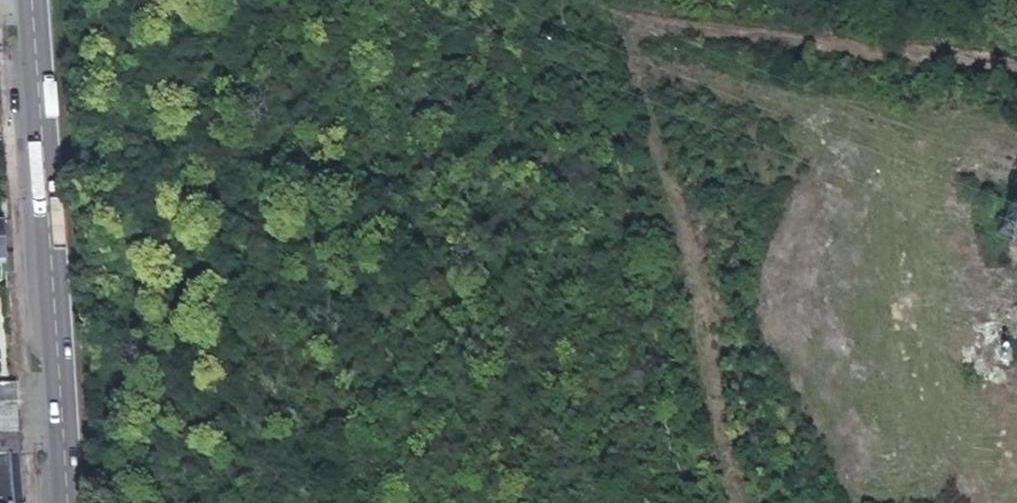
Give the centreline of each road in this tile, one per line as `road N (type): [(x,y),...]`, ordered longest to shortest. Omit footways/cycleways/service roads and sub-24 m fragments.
road 1 (primary): [(69,502),(34,0)]

